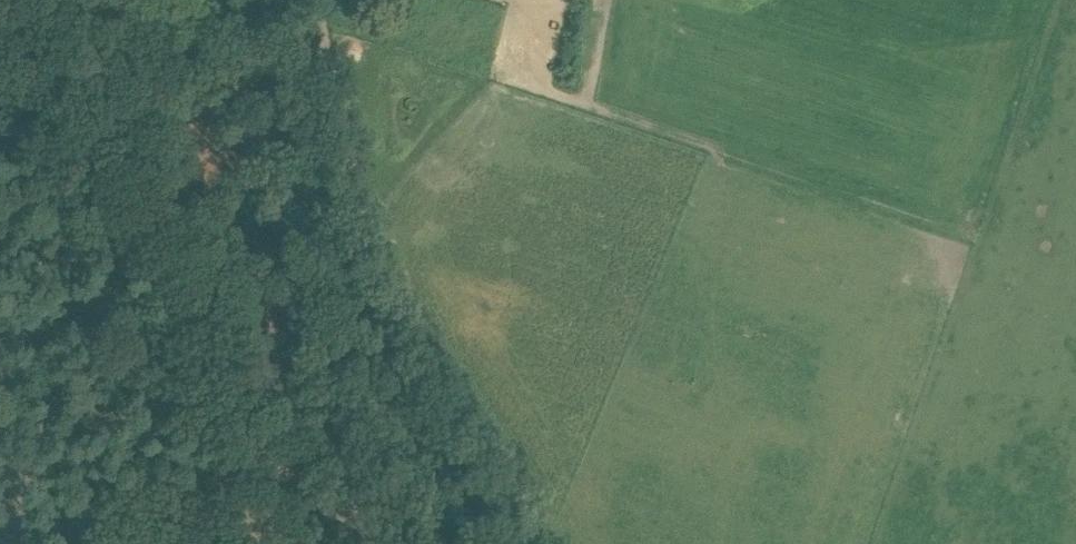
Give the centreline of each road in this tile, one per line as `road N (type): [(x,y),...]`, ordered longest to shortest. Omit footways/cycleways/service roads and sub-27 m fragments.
road 1 (track): [(539,543),(360,254),(312,0)]

